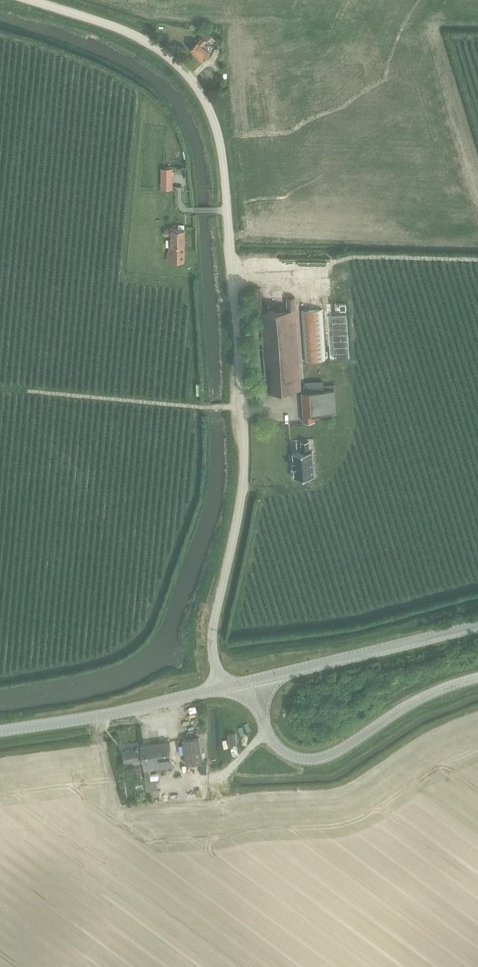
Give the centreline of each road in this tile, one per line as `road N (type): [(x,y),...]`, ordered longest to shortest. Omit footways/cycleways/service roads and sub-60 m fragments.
road 1 (unclassified): [(219,689),(213,640),(242,503),(215,126),(201,94),(149,44),(25,0)]
road 2 (unclassified): [(255,681),(274,744),(310,760),(414,701),(477,677)]
road 3 (tertiary): [(255,681),(477,628)]
road 4 (tertiary): [(0,734),(219,689)]

